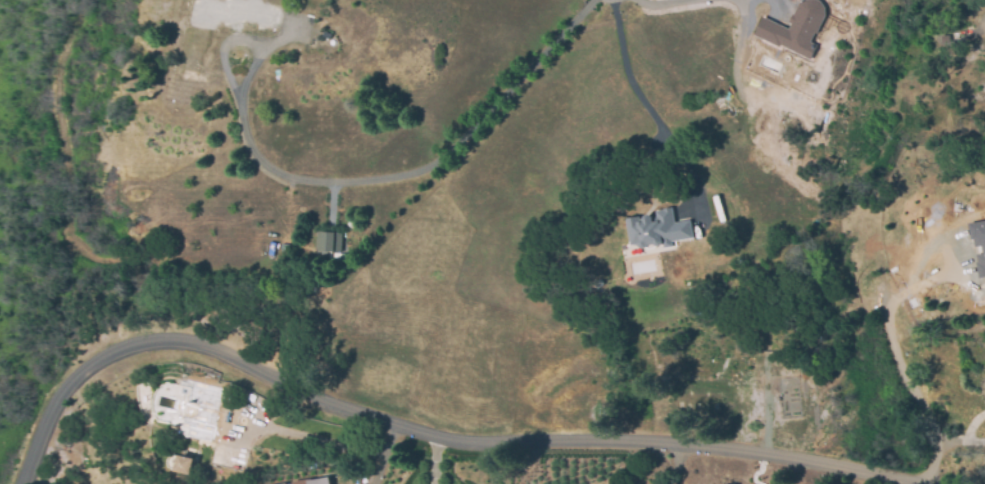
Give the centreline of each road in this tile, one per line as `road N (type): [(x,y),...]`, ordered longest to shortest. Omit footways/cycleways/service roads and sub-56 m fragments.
road 1 (residential): [(22,483),(66,389),(100,361),(152,343),(204,347),(332,409),(444,442),(667,442),(898,483)]

